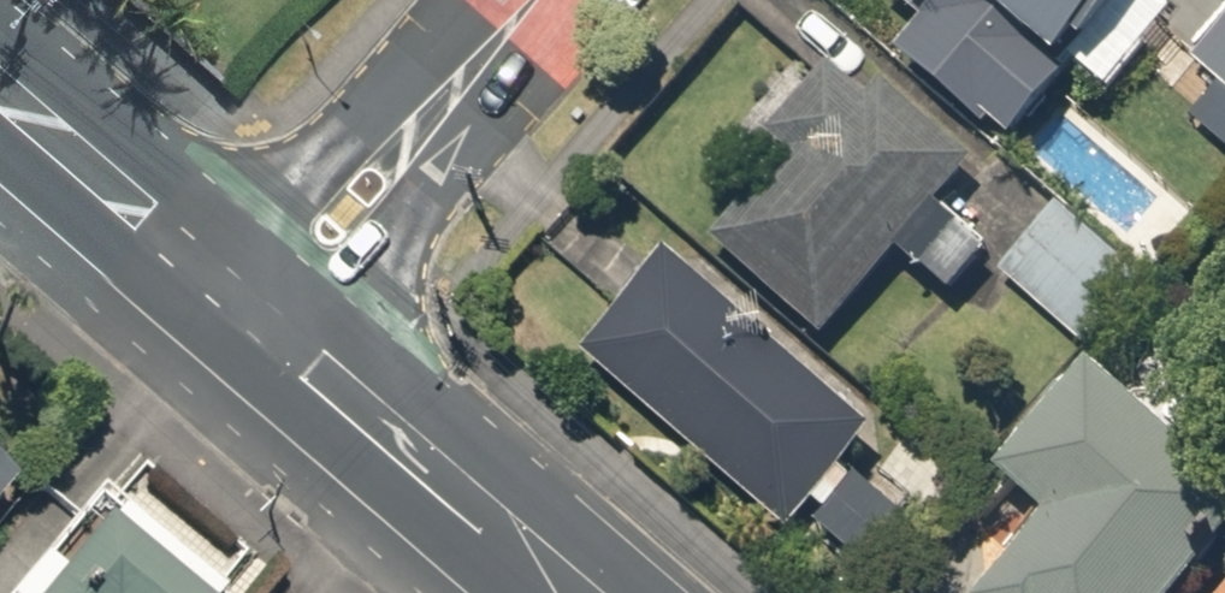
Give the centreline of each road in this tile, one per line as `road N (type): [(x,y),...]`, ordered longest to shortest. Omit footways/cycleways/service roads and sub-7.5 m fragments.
road 1 (primary): [(577,592),(254,314)]
road 2 (secondary): [(254,314),(528,0)]
road 3 (primary): [(254,314),(0,92)]

